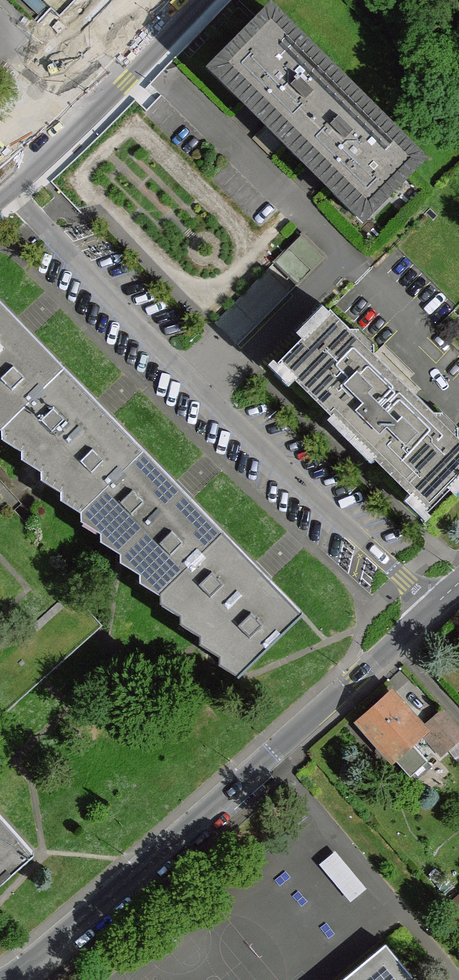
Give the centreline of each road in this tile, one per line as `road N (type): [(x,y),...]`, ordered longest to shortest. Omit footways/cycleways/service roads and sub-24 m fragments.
road 1 (residential): [(4,186),(435,609)]
road 2 (residential): [(15,979),(435,609)]
road 3 (tertiary): [(196,0),(4,186)]

